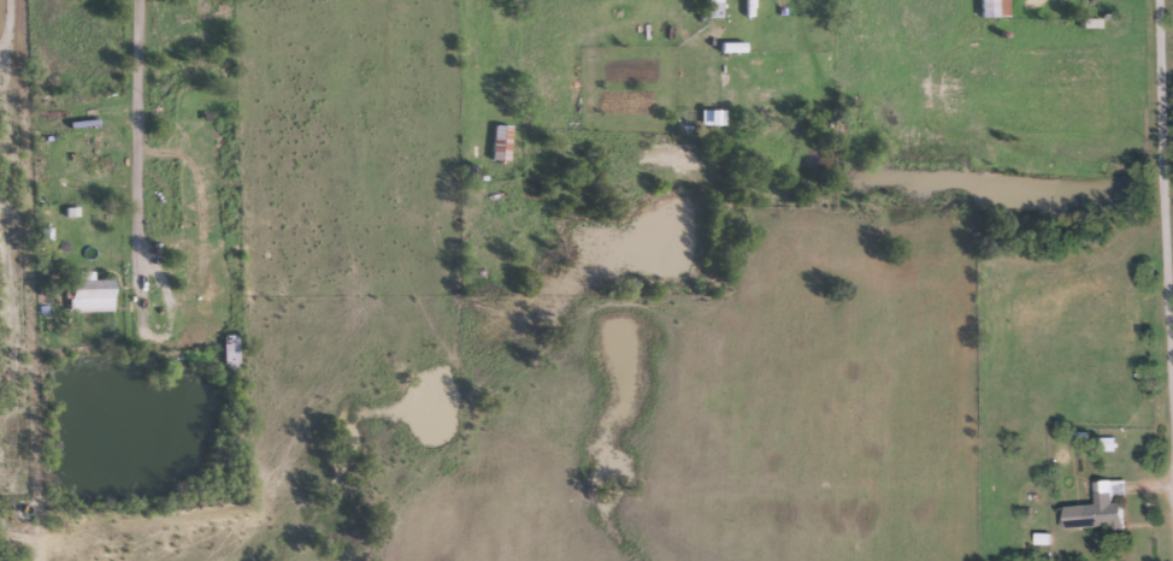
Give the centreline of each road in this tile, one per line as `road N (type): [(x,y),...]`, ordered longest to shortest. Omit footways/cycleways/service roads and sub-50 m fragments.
road 1 (residential): [(30,560),(37,512),(12,0)]
road 2 (residential): [(1171,560),(1153,0)]
road 3 (residential): [(136,259),(133,0)]
road 4 (residential): [(136,259),(140,332),(153,336),(165,320),(161,288),(136,259)]

